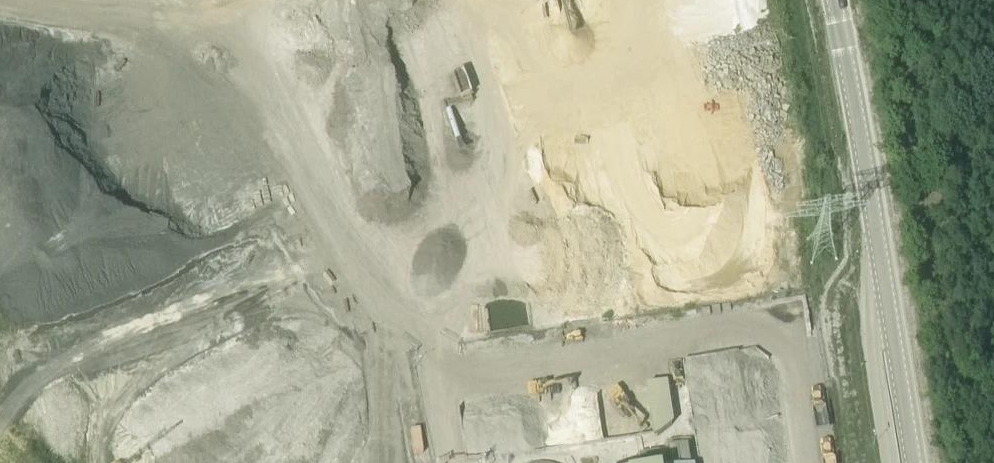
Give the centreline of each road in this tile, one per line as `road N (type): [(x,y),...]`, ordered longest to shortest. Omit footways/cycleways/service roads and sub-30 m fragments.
road 1 (tertiary): [(913,462),(834,0)]

